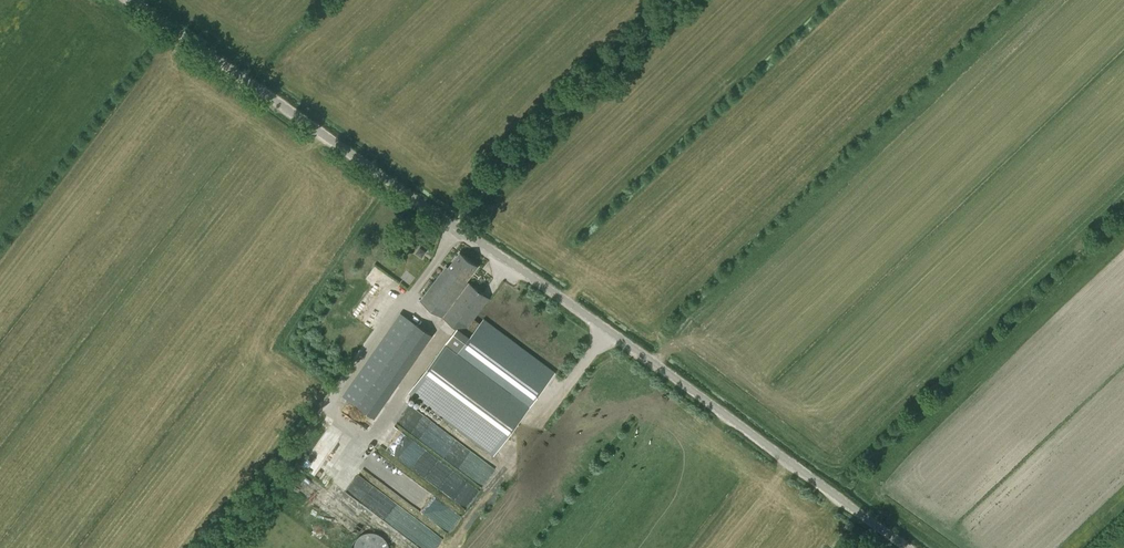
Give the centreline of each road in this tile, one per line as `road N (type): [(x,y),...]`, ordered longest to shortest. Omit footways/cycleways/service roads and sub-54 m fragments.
road 1 (unclassified): [(906,547),(137,0)]
road 2 (track): [(669,0),(485,175),(451,223)]
road 3 (track): [(212,547),(327,398)]

